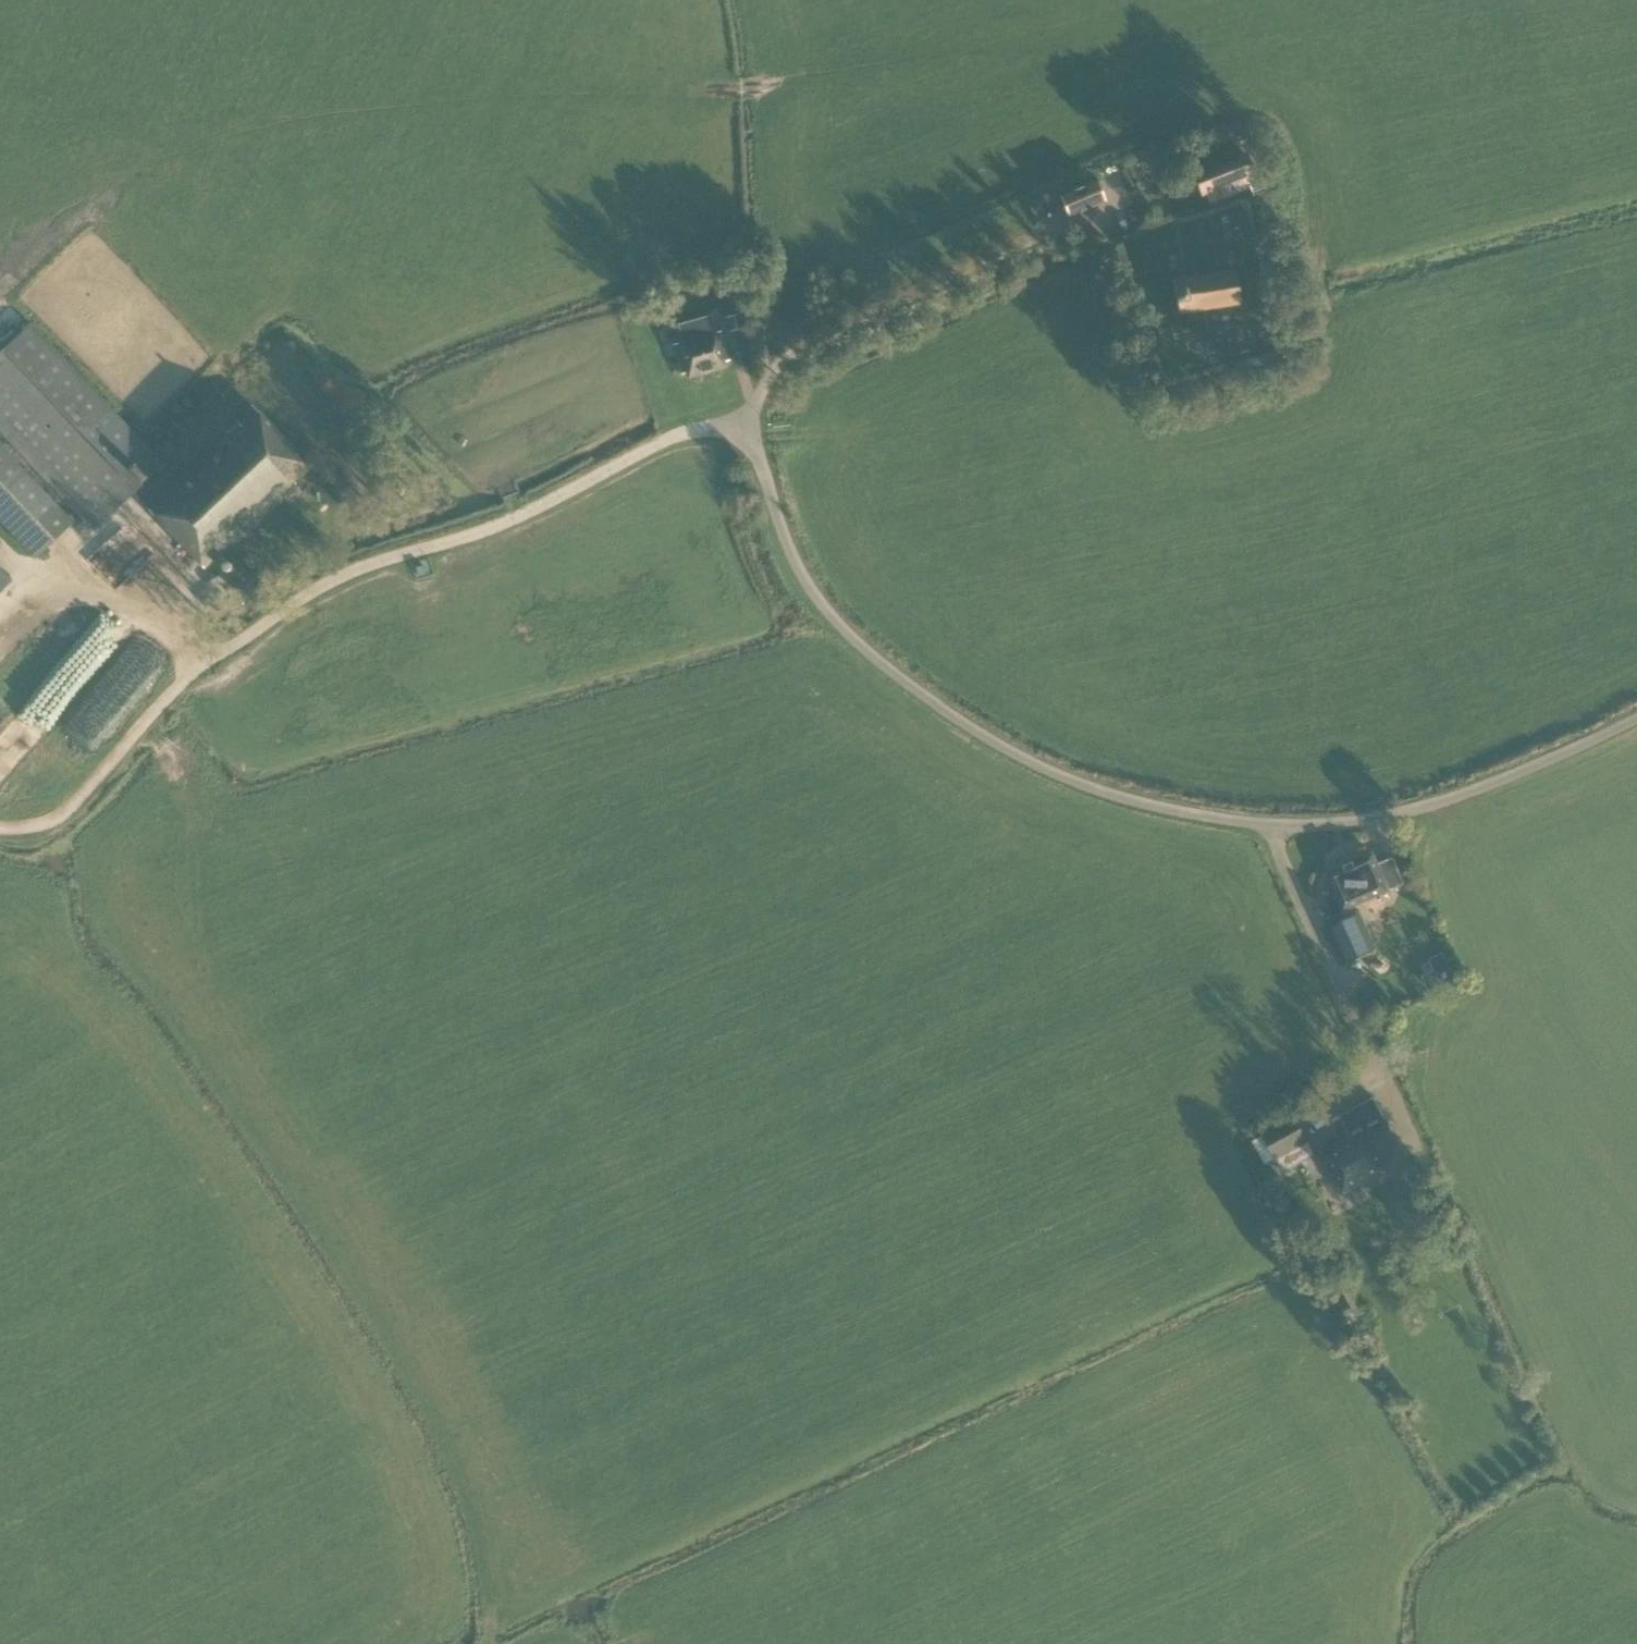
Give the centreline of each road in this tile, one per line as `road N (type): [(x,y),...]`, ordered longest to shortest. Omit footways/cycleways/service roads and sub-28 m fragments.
road 1 (unclassified): [(1636,715),(1442,802),(1346,823),(1248,824),(1089,786),(946,713),(830,617),(787,547),(745,421)]
road 2 (unclassified): [(745,421),(681,434),(504,521),(386,558),(311,593),(204,664),(68,806),(39,823),(0,829)]
road 3 (unclassified): [(745,421),(762,385),(798,351),(1052,227)]

